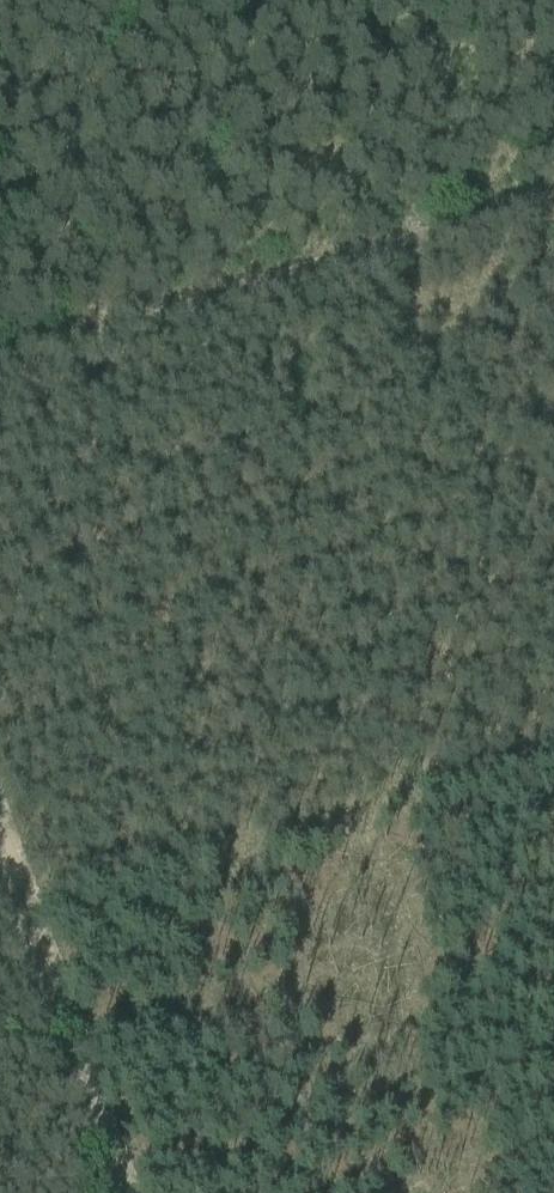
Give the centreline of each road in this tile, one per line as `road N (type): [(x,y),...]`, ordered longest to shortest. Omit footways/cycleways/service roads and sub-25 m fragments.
road 1 (track): [(553,199),(0,342)]
road 2 (track): [(124,1192),(0,828)]

